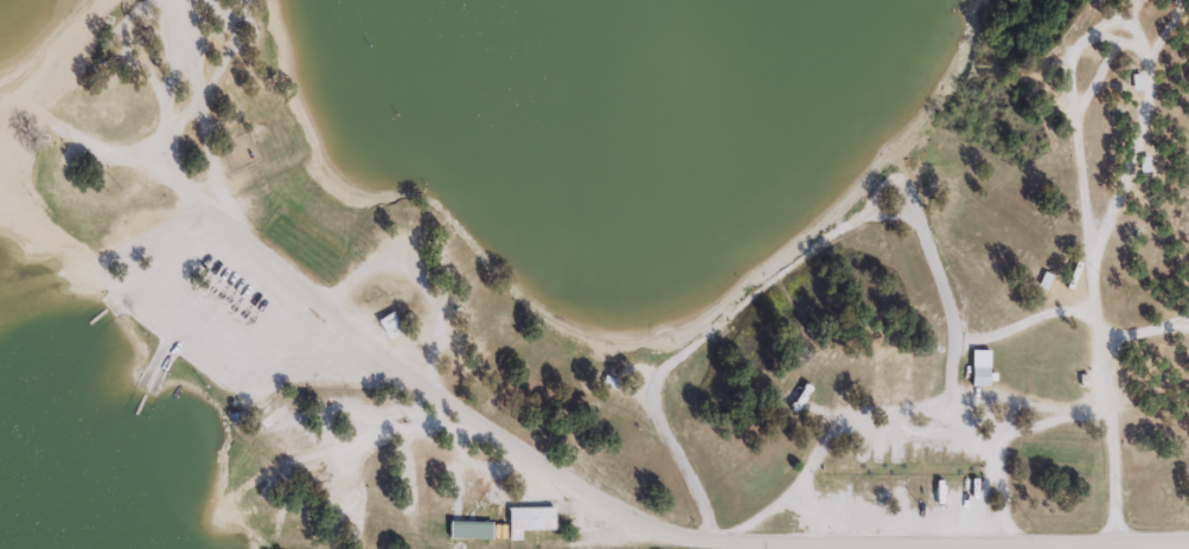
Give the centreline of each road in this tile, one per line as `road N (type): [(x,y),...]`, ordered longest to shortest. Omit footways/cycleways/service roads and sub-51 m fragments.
road 1 (residential): [(1188,537),(826,543),(641,530),(217,236),(181,0)]
road 2 (residential): [(1121,537),(1088,313),(1092,249),(1072,53)]
road 3 (residential): [(217,236),(28,111)]

